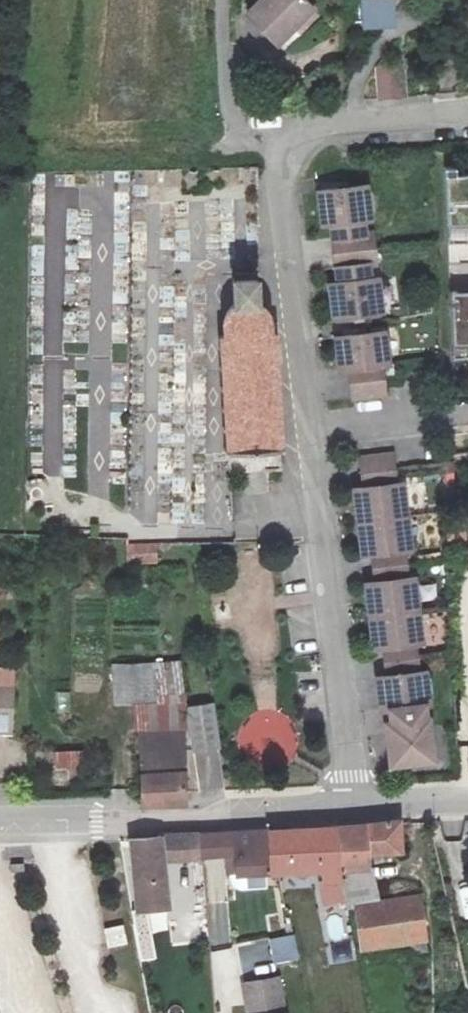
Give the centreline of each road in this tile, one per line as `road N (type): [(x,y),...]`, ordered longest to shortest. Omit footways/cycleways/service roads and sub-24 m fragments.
road 1 (residential): [(280,143),(359,808)]
road 2 (unclassified): [(0,823),(359,808)]
road 3 (residential): [(467,115),(280,143)]
road 4 (residential): [(223,0),(233,125),(280,143)]

